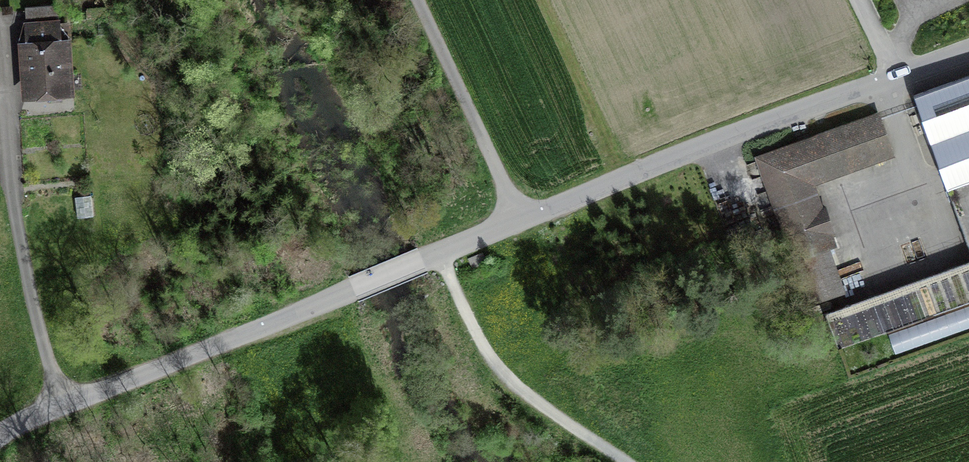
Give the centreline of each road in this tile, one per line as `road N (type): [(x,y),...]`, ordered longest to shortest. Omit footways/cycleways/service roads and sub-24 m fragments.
road 1 (residential): [(968,49),(520,217),(0,435)]
road 2 (track): [(625,461),(492,362),(439,253)]
road 3 (track): [(420,0),(520,217)]

